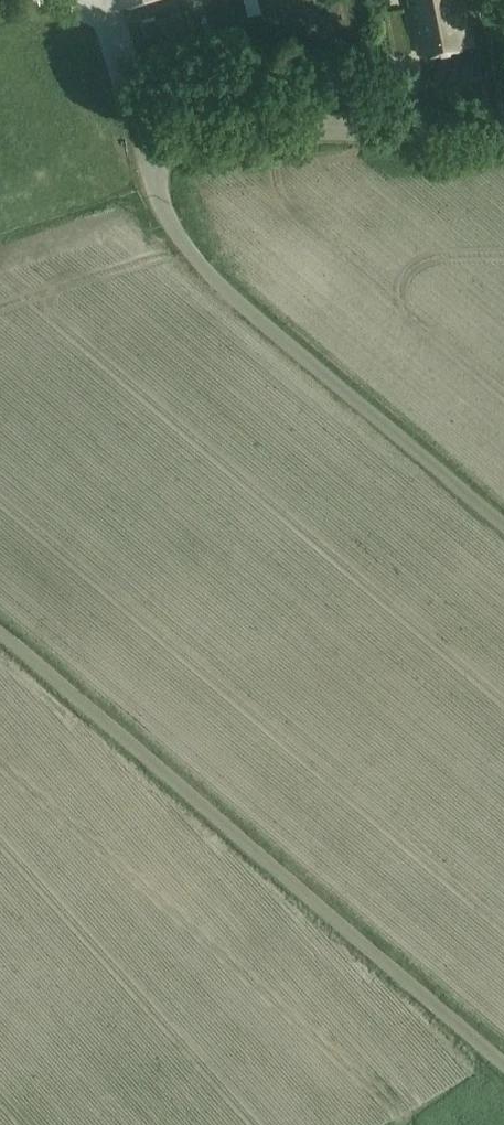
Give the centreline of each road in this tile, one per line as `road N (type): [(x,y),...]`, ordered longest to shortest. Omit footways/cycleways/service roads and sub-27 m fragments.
road 1 (unclassified): [(503,131),(201,134),(167,145),(152,168),(170,221),(226,290),(503,523)]
road 2 (unclassified): [(503,1063),(0,631)]

